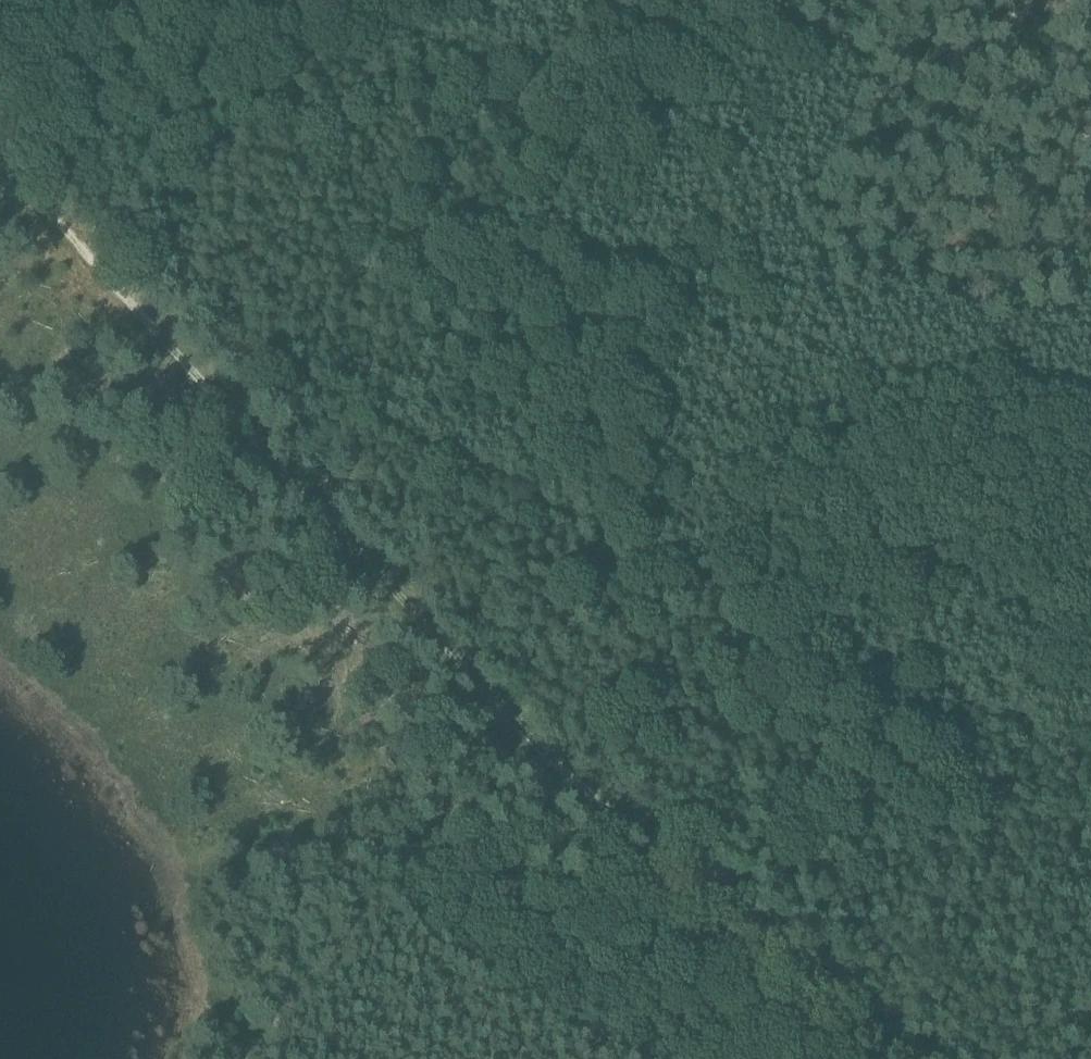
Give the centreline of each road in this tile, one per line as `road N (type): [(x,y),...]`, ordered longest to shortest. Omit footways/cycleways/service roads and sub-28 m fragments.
road 1 (track): [(0,164),(527,733),(250,1058)]

